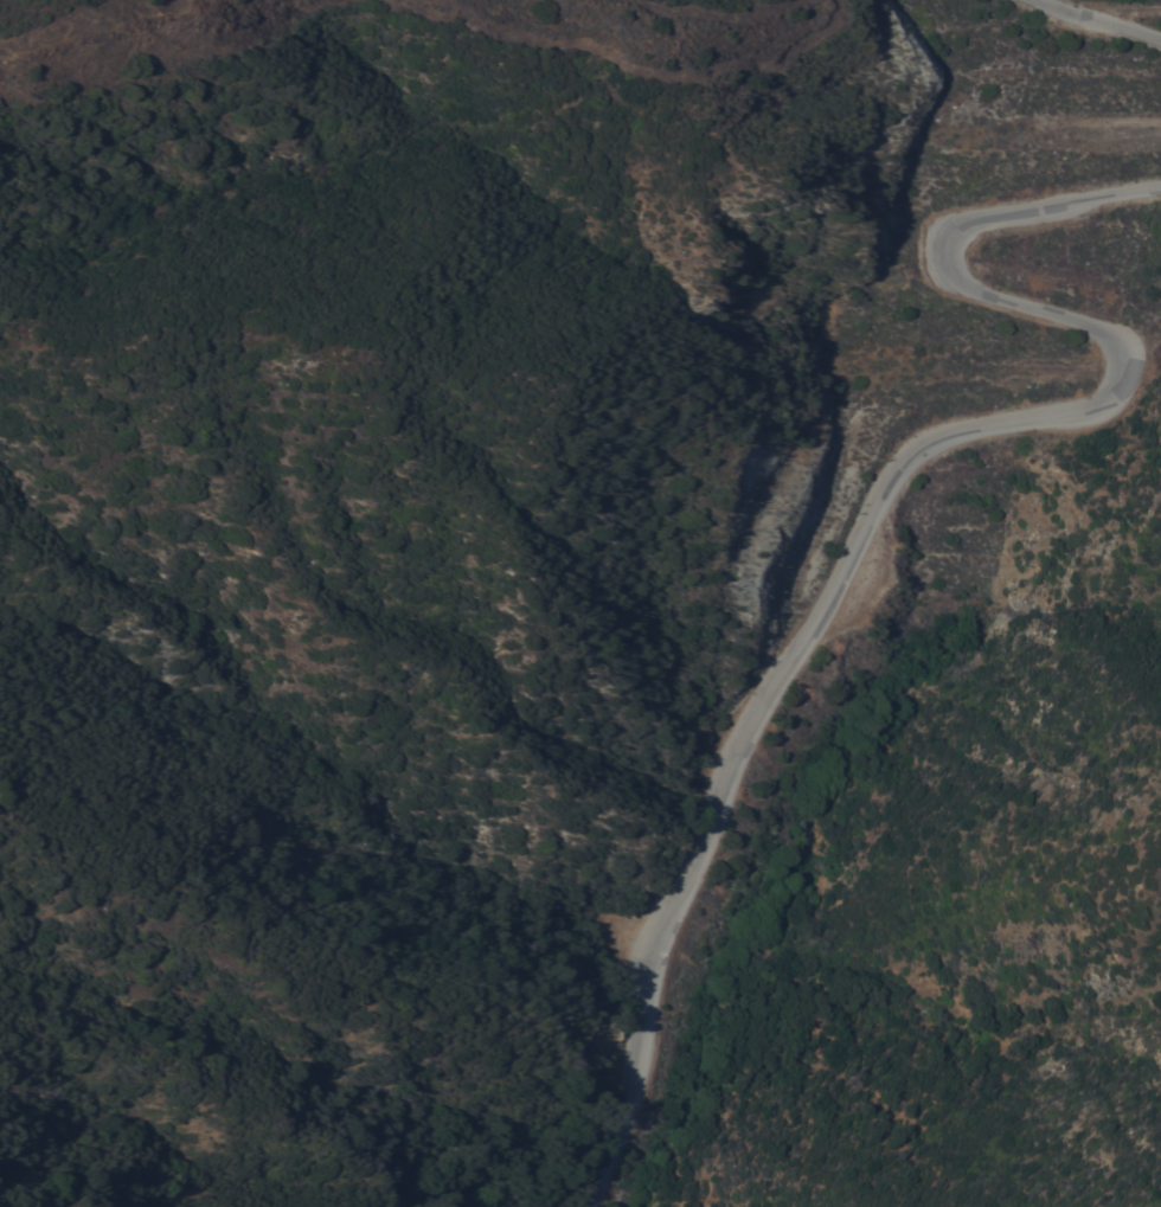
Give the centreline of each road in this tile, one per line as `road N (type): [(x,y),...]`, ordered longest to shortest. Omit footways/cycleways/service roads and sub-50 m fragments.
road 1 (residential): [(605,1206),(644,1081),(660,942),(885,488),(931,441),(1092,407),(1118,392),(1129,368),(1129,351),(1114,338),(963,288),(949,270),(949,237),(984,220),(1160,195)]
road 2 (residential): [(1160,46),(1026,0)]

